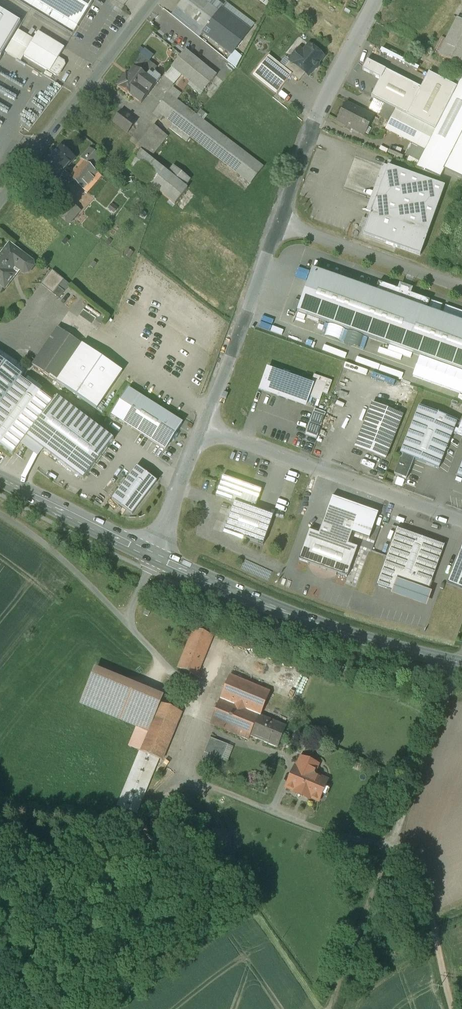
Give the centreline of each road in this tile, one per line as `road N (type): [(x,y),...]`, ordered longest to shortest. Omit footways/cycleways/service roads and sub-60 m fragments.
road 1 (tertiary): [(461,664),(301,618),(156,560)]
road 2 (track): [(392,843),(317,825),(189,774),(196,692)]
road 3 (residential): [(461,521),(204,431)]
road 4 (residential): [(0,198),(151,0)]
road 5 (residential): [(278,225),(298,161),(375,0)]
road 6 (residential): [(204,431),(278,225)]
road 7 (residential): [(278,225),(461,289)]
road 8 (track): [(458,663),(392,843)]
road 9 (track): [(392,843),(418,873),(456,1008)]
road 10 (tertiary): [(156,560),(0,480)]
road 11 (unclassified): [(0,514),(54,551),(128,624)]
road 12 (residential): [(156,560),(204,431)]

